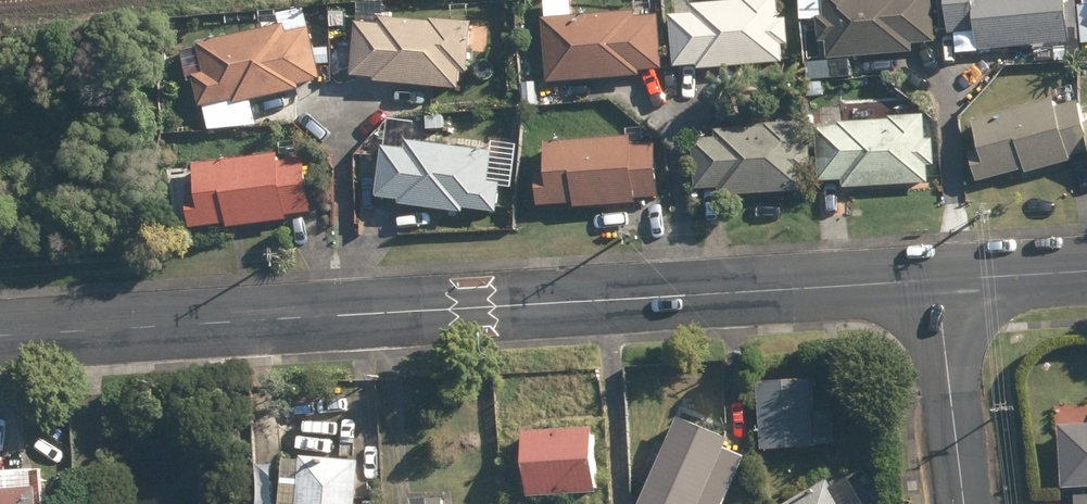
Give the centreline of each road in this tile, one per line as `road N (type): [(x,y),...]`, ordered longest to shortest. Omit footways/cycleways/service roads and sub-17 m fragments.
road 1 (residential): [(0,335),(938,281)]
road 2 (residential): [(963,503),(938,281)]
road 3 (residential): [(938,281),(1086,271)]

